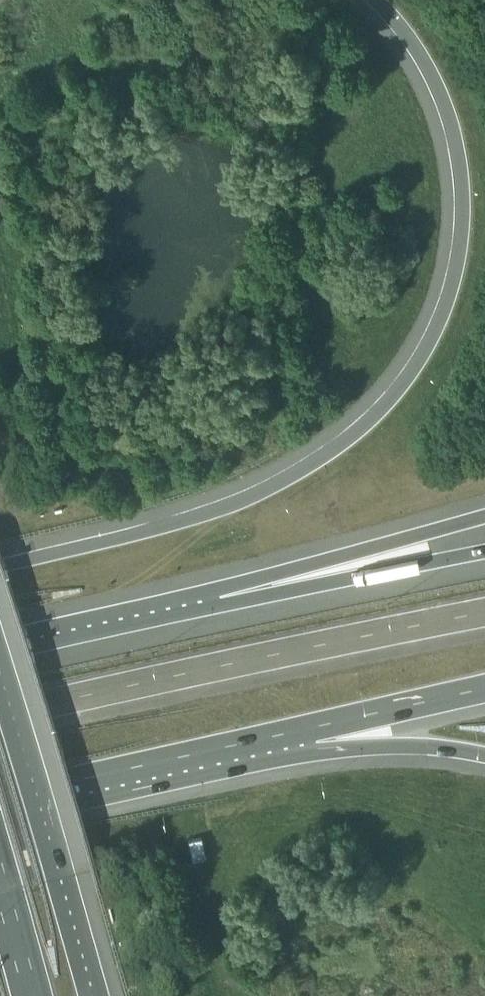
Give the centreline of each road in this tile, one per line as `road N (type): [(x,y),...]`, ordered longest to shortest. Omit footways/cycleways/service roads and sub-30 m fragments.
road 1 (motorway): [(383,0),(432,74),(457,144),(462,196),(448,301),(413,371),(363,428),(265,490),(208,516),(0,567)]
road 2 (motorway): [(190,756),(484,694)]
road 3 (motorway): [(190,756),(354,749),(484,758)]
road 4 (motorway): [(484,519),(223,603)]
road 5 (motorway): [(484,554),(223,603)]
road 6 (motorway): [(70,941),(0,705)]
road 7 (motorway): [(223,603),(0,653)]
road 8 (motorway): [(0,799),(190,756)]

